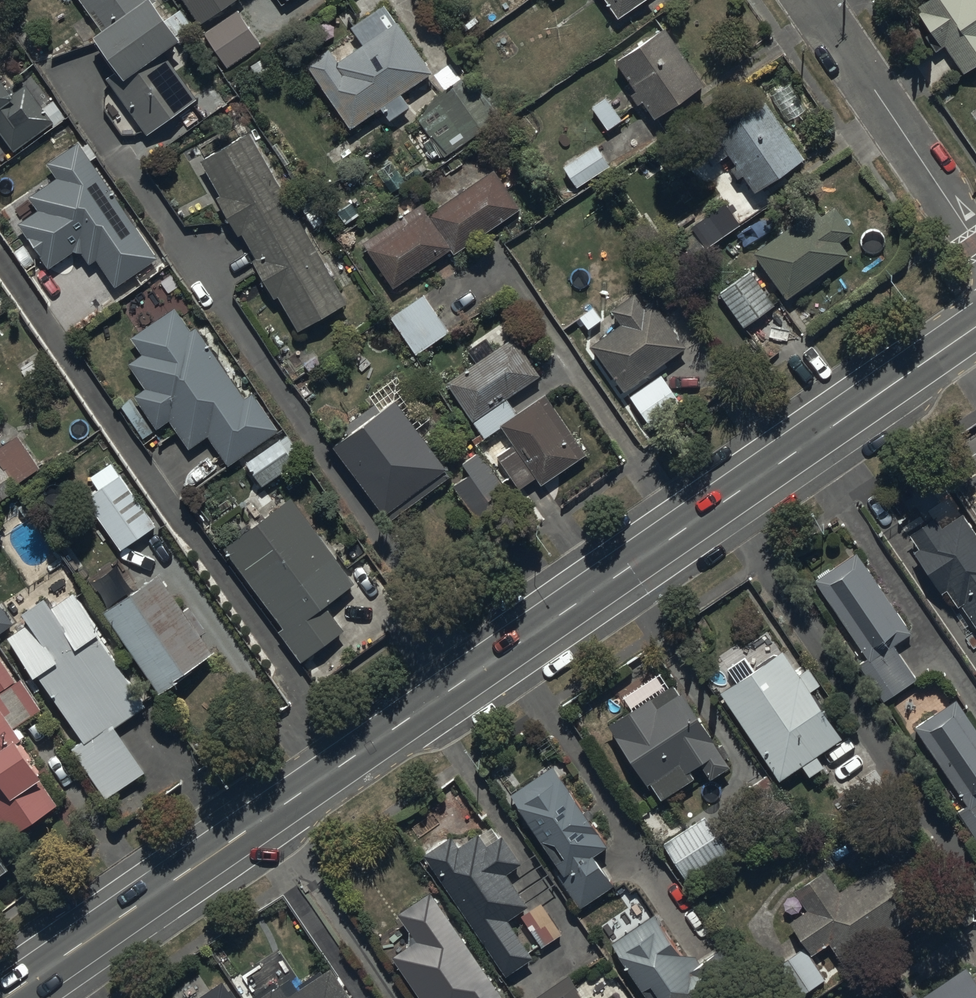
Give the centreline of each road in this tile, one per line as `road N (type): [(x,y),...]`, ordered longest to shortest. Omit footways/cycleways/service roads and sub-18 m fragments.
road 1 (tertiary): [(273,813),(975,327)]
road 2 (tertiary): [(7,997),(273,813)]
road 3 (residential): [(811,0),(975,240)]
road 4 (residential): [(395,997),(273,813)]

